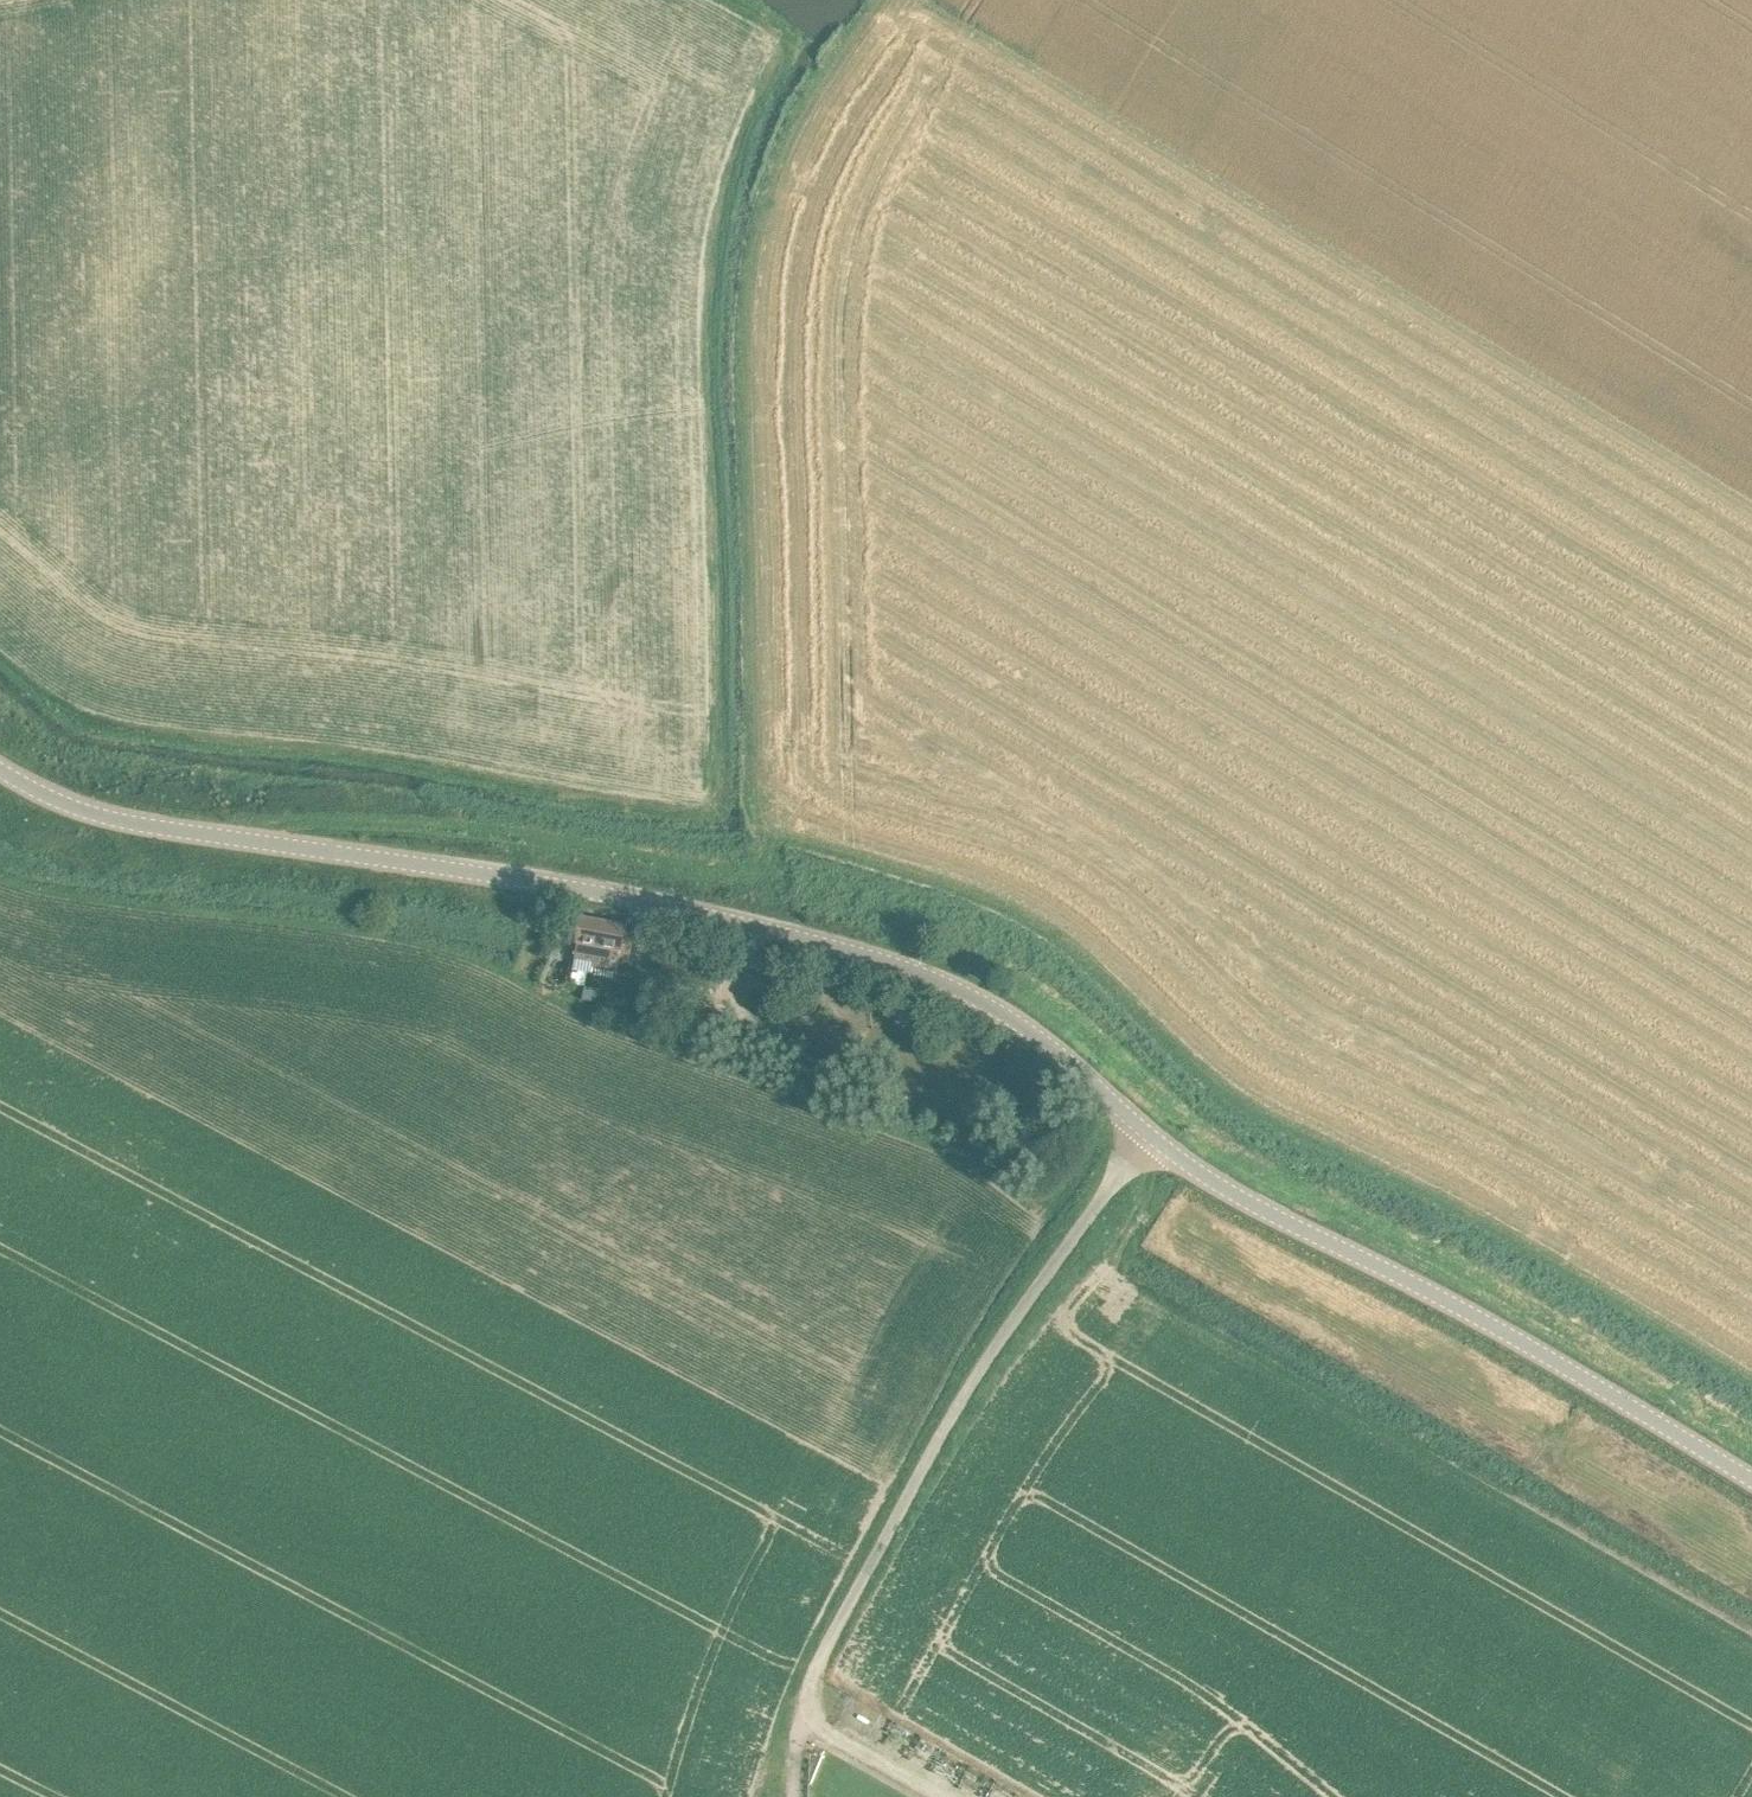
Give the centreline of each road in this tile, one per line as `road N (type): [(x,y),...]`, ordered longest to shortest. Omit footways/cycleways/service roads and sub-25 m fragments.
road 1 (tertiary): [(0,769),(114,818),(712,912),(807,935),(950,985),(1020,1023),(1195,1170),(1479,1318),(1751,1479)]

